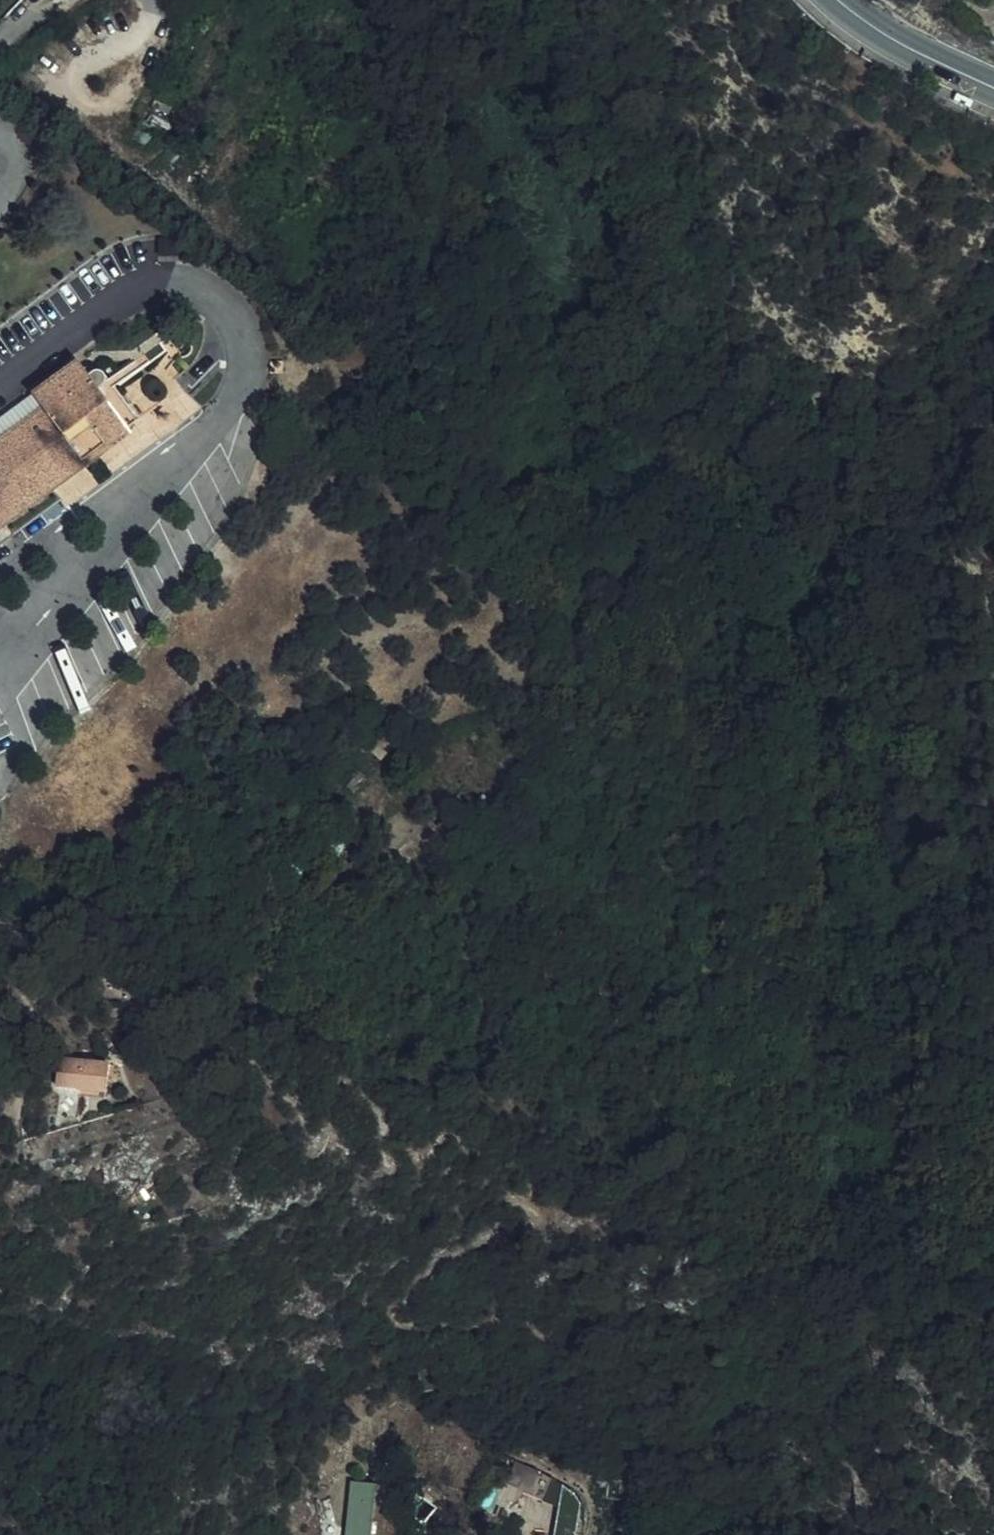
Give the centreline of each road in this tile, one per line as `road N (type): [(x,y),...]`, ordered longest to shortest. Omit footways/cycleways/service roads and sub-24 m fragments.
road 1 (primary): [(838,0),(895,42),(993,88)]

